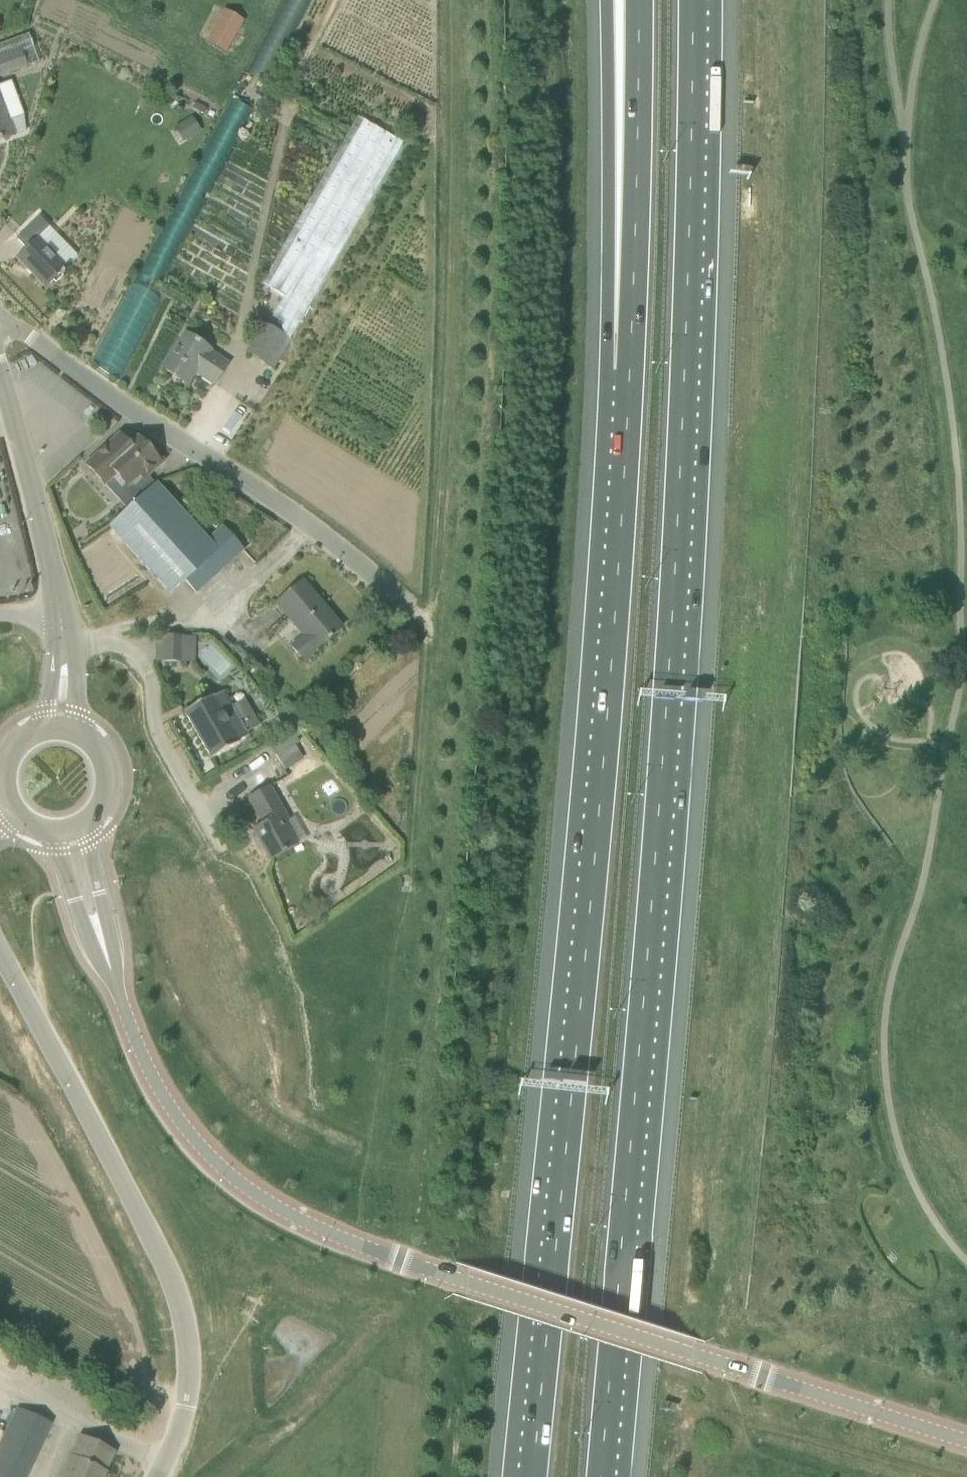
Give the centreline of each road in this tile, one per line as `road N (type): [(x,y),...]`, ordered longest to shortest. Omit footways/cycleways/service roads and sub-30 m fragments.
road 1 (motorway): [(605,1476),(689,396),(697,0)]
road 2 (track): [(449,0),(451,360),(433,626),(411,864),(390,968),(368,1166),(353,1172),(286,1145)]
road 3 (tertiary): [(966,1445),(469,1283),(278,1211),(219,1167),(172,1114),(125,1015),(70,832)]
road 4 (motorway): [(626,390),(532,1476)]
road 5 (unclassified): [(157,1476),(185,1406),(190,1364),(181,1293),(0,951)]
road 6 (residential): [(433,626),(310,528),(0,317)]
road 7 (track): [(338,0),(291,88),(226,392)]
road 8 (motorway): [(601,0),(626,390)]
road 9 (motorway): [(639,0),(626,390)]
road 10 (residential): [(223,853),(157,736),(152,684),(137,656),(105,640),(63,645)]
road 11 (tertiary): [(61,613),(0,375)]
road 12 (tertiary): [(70,832),(99,813),(110,783),(89,740),(59,729)]

